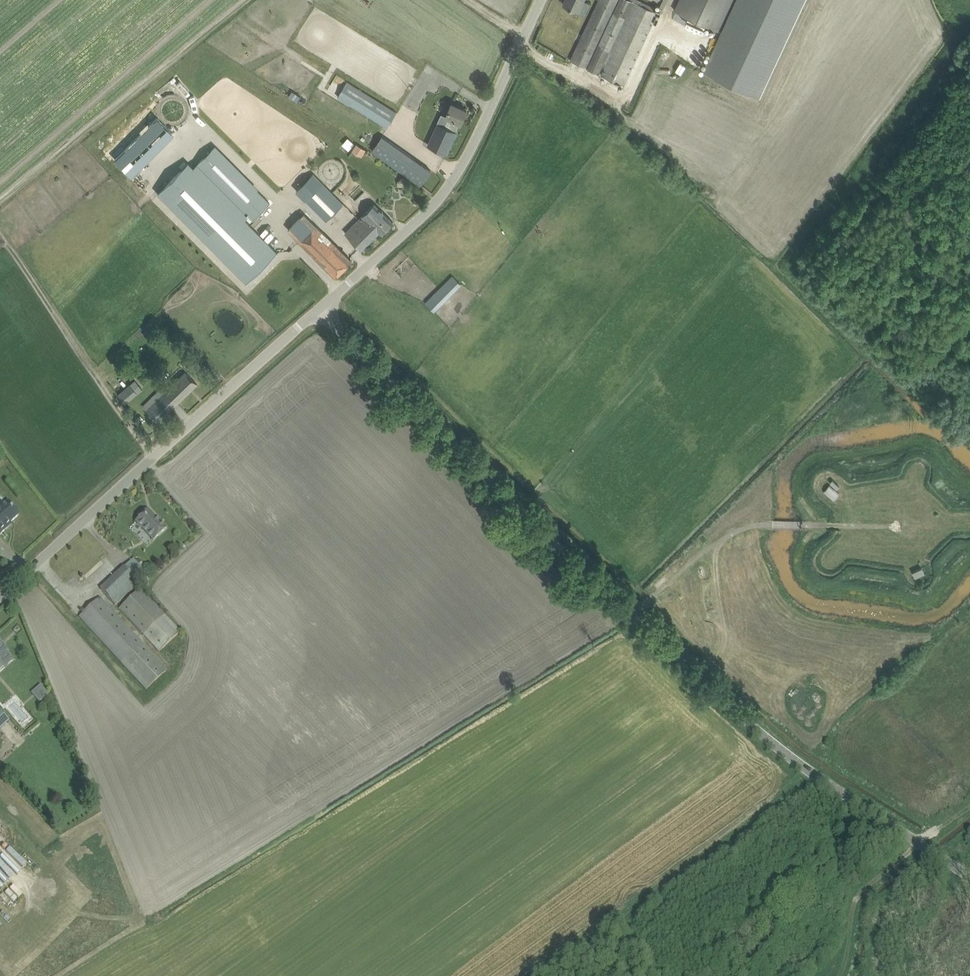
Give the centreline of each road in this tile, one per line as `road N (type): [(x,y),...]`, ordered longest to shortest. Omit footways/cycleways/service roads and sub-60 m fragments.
road 1 (unclassified): [(969,878),(778,747),(545,535),(320,307)]
road 2 (unclassified): [(0,598),(320,307)]
road 3 (unclassified): [(320,307),(453,182),(540,0)]
road 4 (track): [(537,975),(813,773)]
road 5 (track): [(969,804),(863,889),(841,975)]

